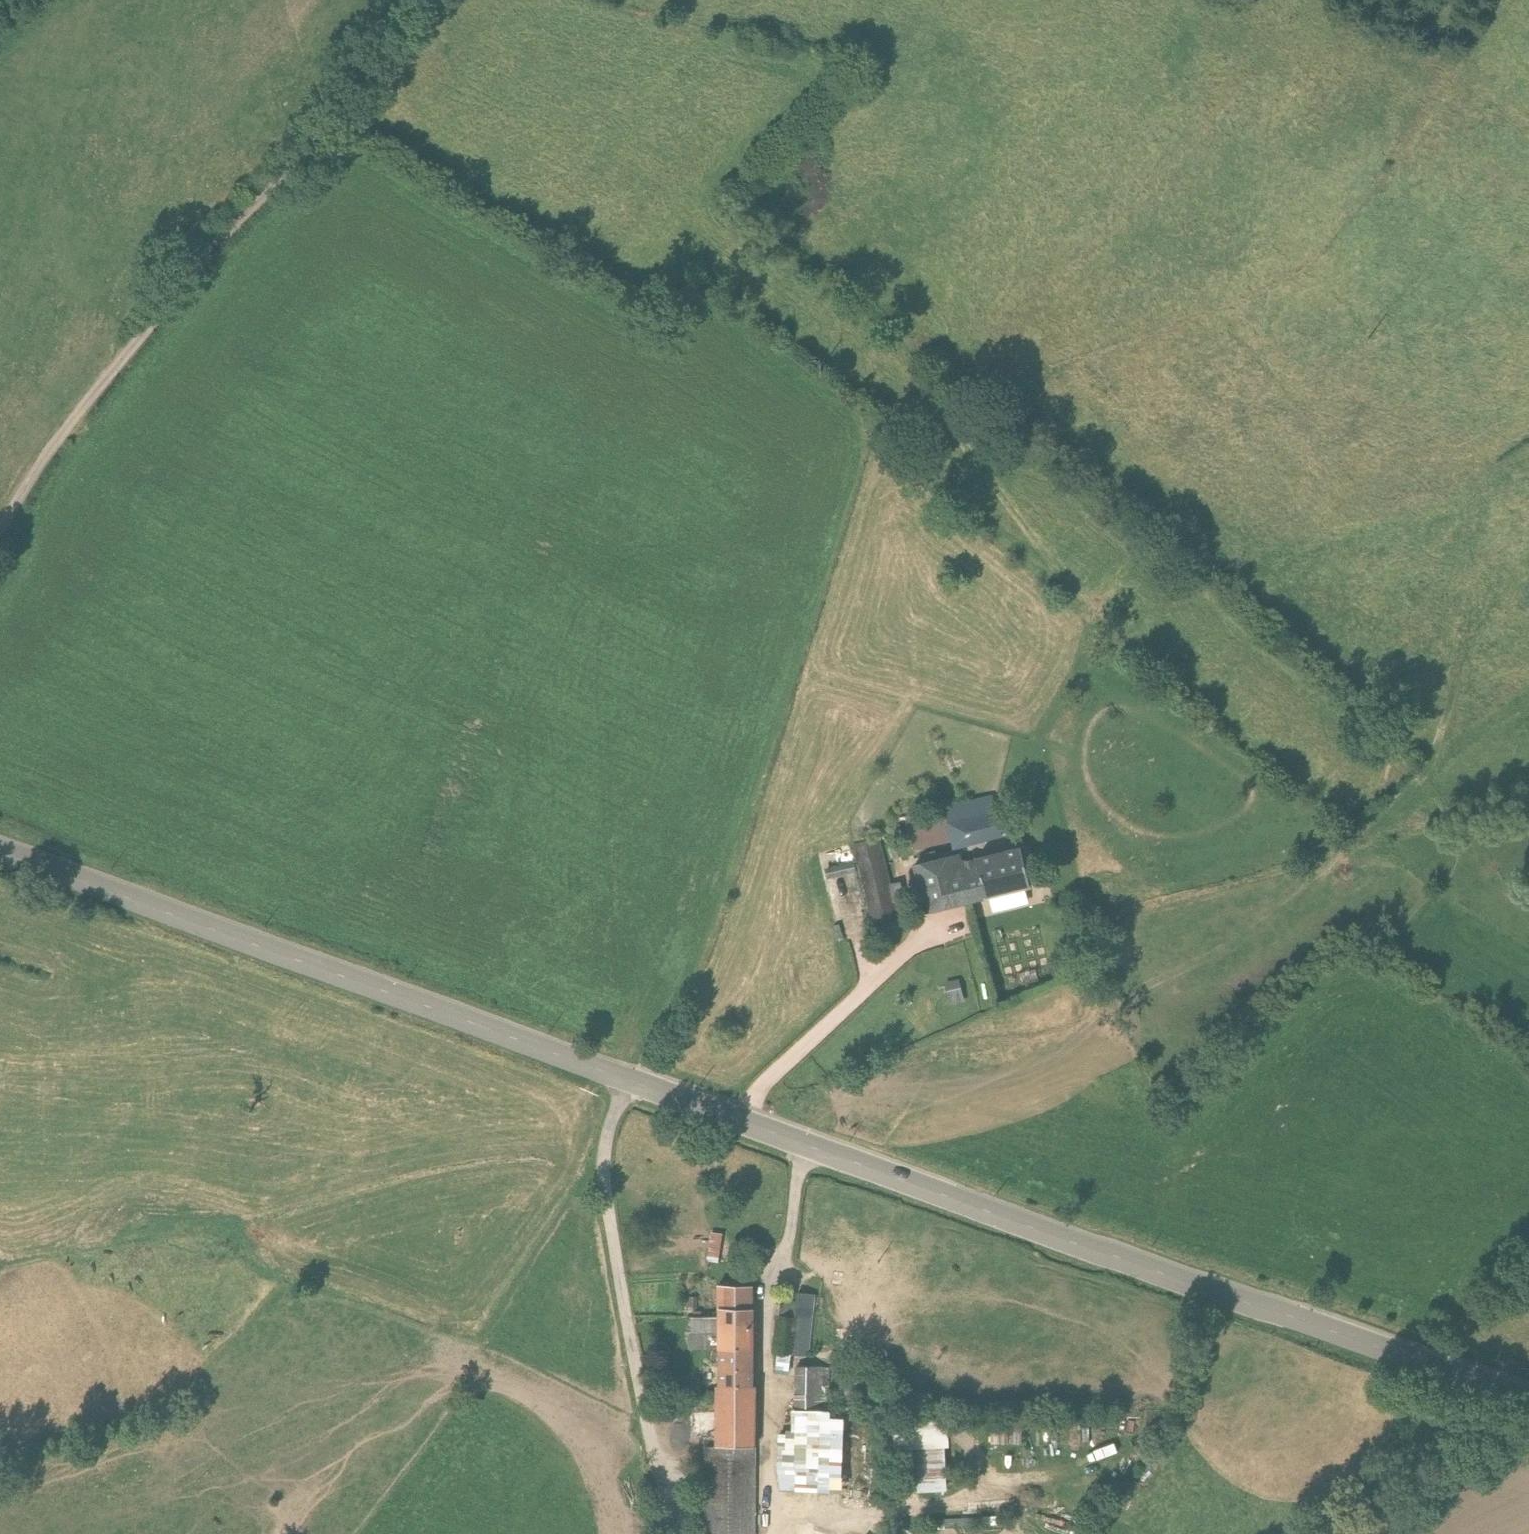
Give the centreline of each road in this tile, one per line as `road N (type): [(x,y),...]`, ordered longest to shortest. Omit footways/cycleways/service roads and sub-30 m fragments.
road 1 (tertiary): [(0,870),(1528,1423)]

